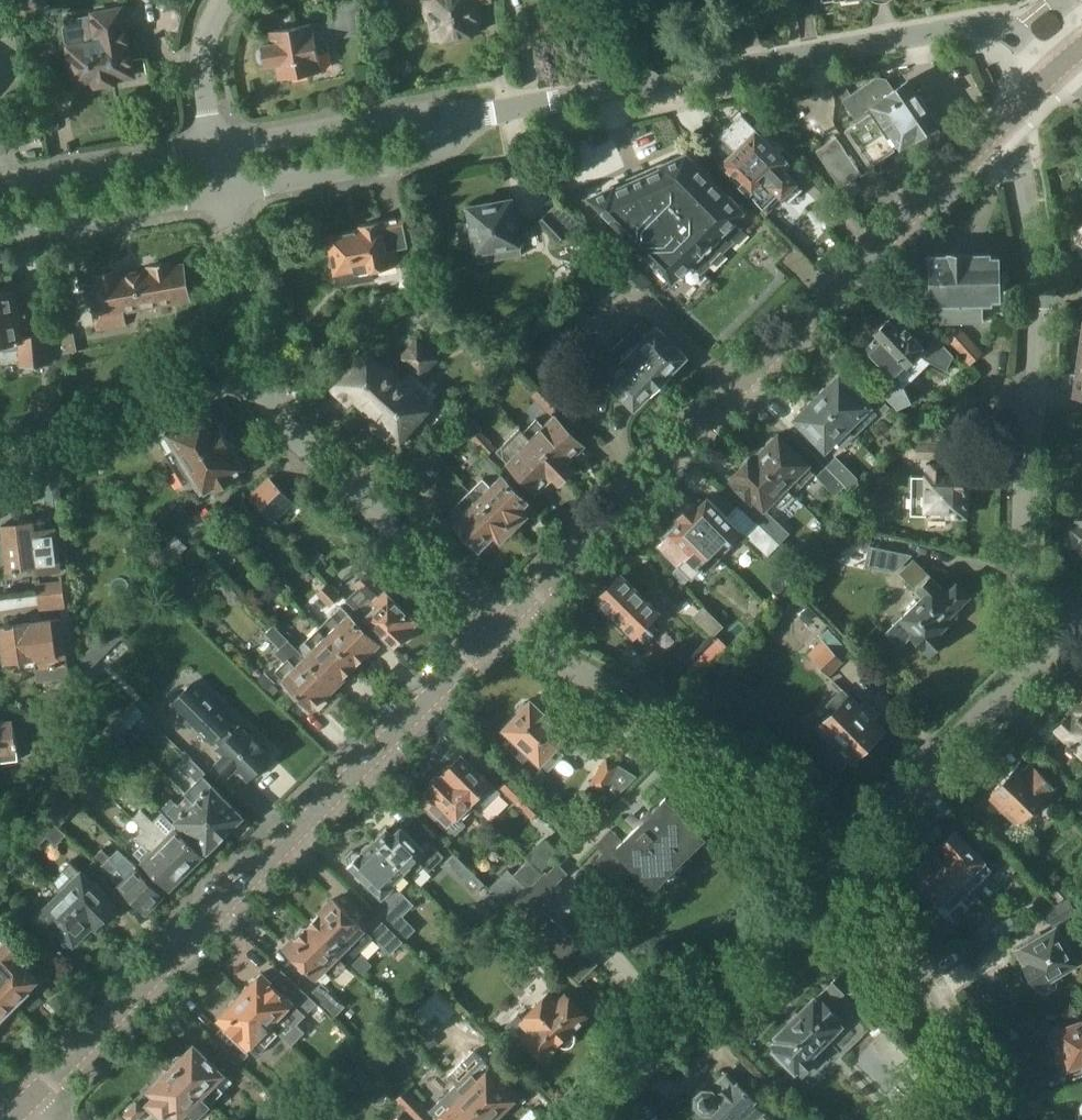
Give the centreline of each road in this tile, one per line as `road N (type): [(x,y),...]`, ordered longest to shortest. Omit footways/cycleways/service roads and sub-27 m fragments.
road 1 (tertiary): [(493,617),(996,127)]
road 2 (tertiary): [(16,1112),(493,617)]
road 3 (residential): [(482,115),(973,24),(994,24),(1053,71)]
road 4 (residential): [(493,617),(329,477),(272,405),(252,352),(225,190)]
road 5 (residential): [(1044,630),(1014,549),(1029,216),(1017,152),(996,127)]
road 6 (residential): [(818,842),(640,690),(493,617)]
road 7 (residential): [(558,1119),(818,842)]
road 8 (residential): [(961,1119),(935,1023),(818,842)]
road 9 (residential): [(818,842),(1044,630)]
road 10 (residential): [(225,190),(416,155),(482,115)]
road 11 (residential): [(482,115),(408,111),(216,141)]
road 12 (residential): [(0,232),(225,190)]
road 13 (residential): [(216,141),(0,180)]
road 14 (residential): [(216,141),(201,61),(222,0)]

